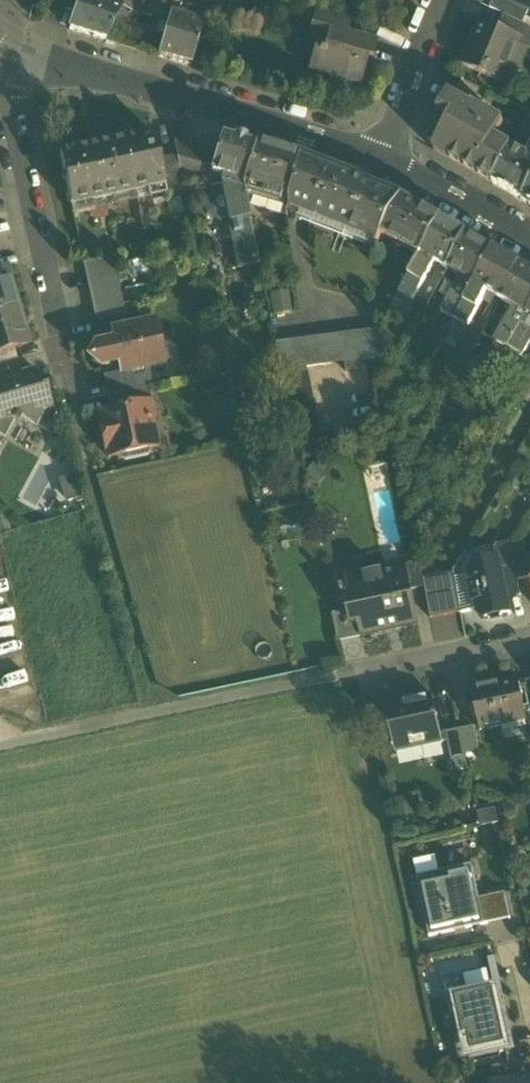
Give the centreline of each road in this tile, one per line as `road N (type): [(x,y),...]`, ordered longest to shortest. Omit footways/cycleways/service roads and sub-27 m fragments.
road 1 (unclassified): [(0,746),(529,637)]
road 2 (residential): [(40,62),(388,162)]
road 3 (residential): [(6,66),(73,378)]
road 4 (residential): [(442,0),(388,162)]
road 5 (residential): [(388,162),(529,241)]

